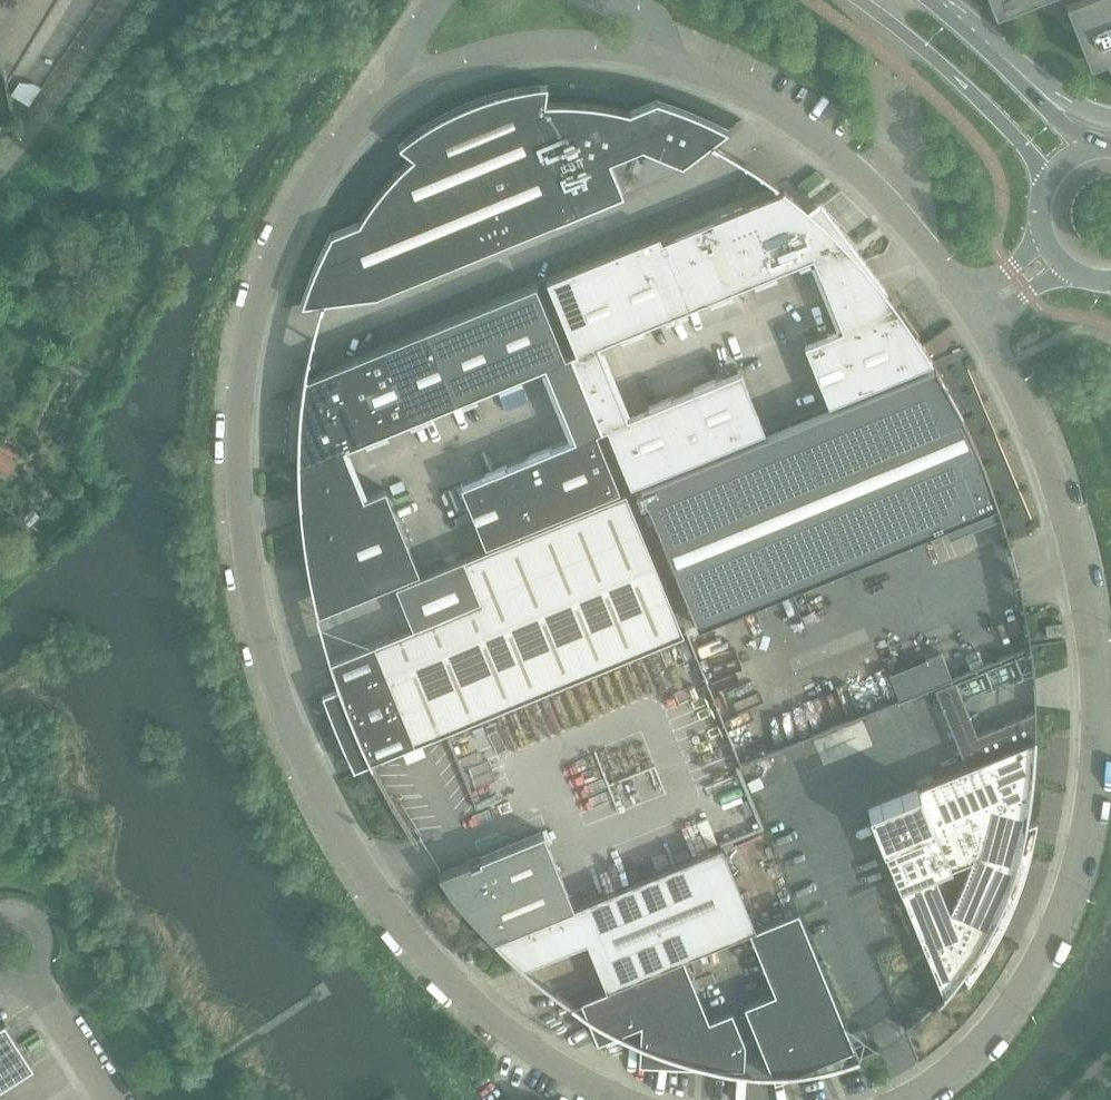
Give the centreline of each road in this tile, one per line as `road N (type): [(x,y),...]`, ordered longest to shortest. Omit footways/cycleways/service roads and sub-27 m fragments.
road 1 (unclassified): [(621,1099),(494,1019),(398,908),(357,845),(283,693),(258,608),(242,498),(251,354),(313,198),(392,88)]
road 2 (unclassified): [(988,334),(1040,442),(1077,556),(1095,708),(1090,808),(1066,902),(1026,982),(958,1064),(905,1099)]
road 3 (unclassified): [(653,53),(802,120),(883,193),(970,304)]
road 4 (unclassified): [(392,88),(514,47),(571,43),(653,53)]
road 5 (secondary): [(857,0),(992,111),(1047,179)]
road 6 (residential): [(0,178),(123,0)]
road 7 (unclassified): [(113,1099),(34,976)]
road 8 (secondary): [(1110,122),(993,53)]
road 9 (secondary): [(1087,146),(993,53)]

